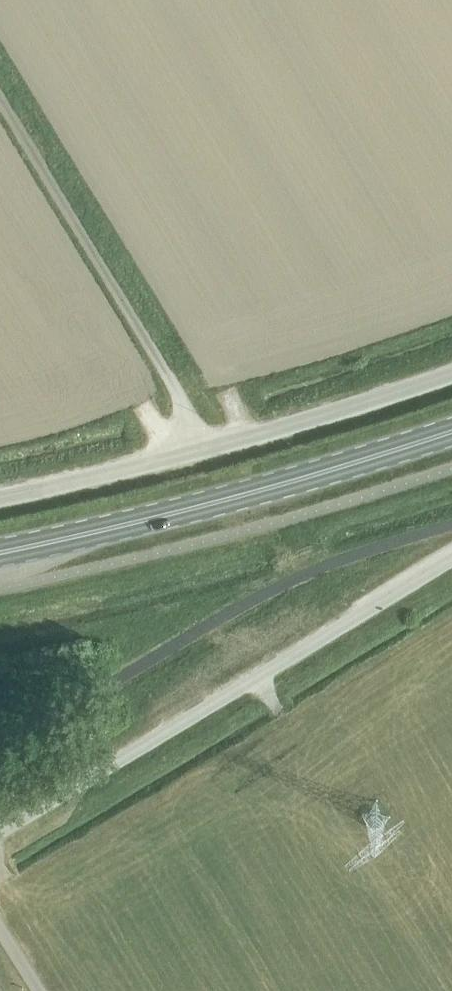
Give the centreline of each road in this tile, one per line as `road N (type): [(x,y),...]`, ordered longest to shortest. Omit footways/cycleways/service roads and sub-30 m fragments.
road 1 (unclassified): [(0,833),(451,556)]
road 2 (unclassified): [(0,497),(201,450),(451,373)]
road 3 (primary): [(0,554),(245,495),(451,431)]

